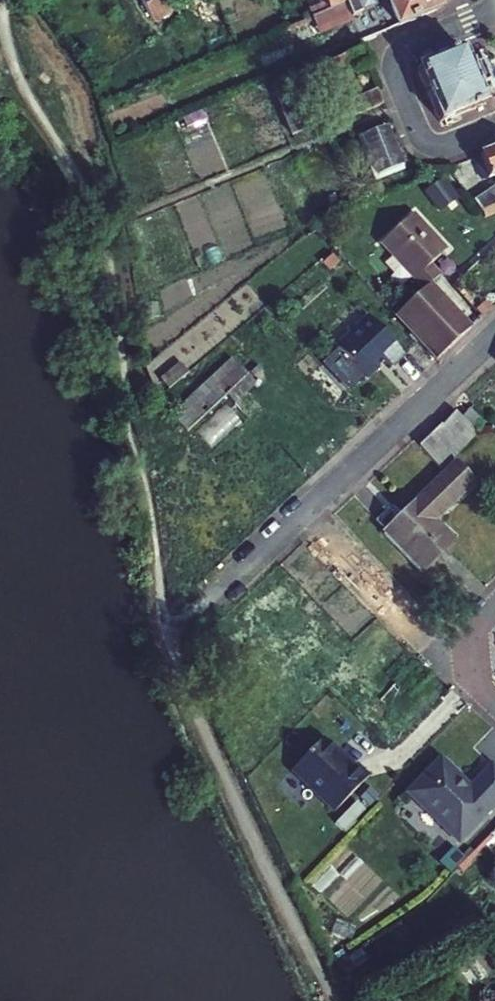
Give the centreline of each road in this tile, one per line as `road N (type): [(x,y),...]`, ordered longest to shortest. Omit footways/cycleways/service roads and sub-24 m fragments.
road 1 (residential): [(494,10),(400,49),(393,67),(427,140),(454,142),(494,125)]
road 2 (residential): [(311,505),(494,334)]
road 3 (residential): [(474,652),(432,630),(311,505)]
road 4 (residential): [(168,634),(311,505)]

